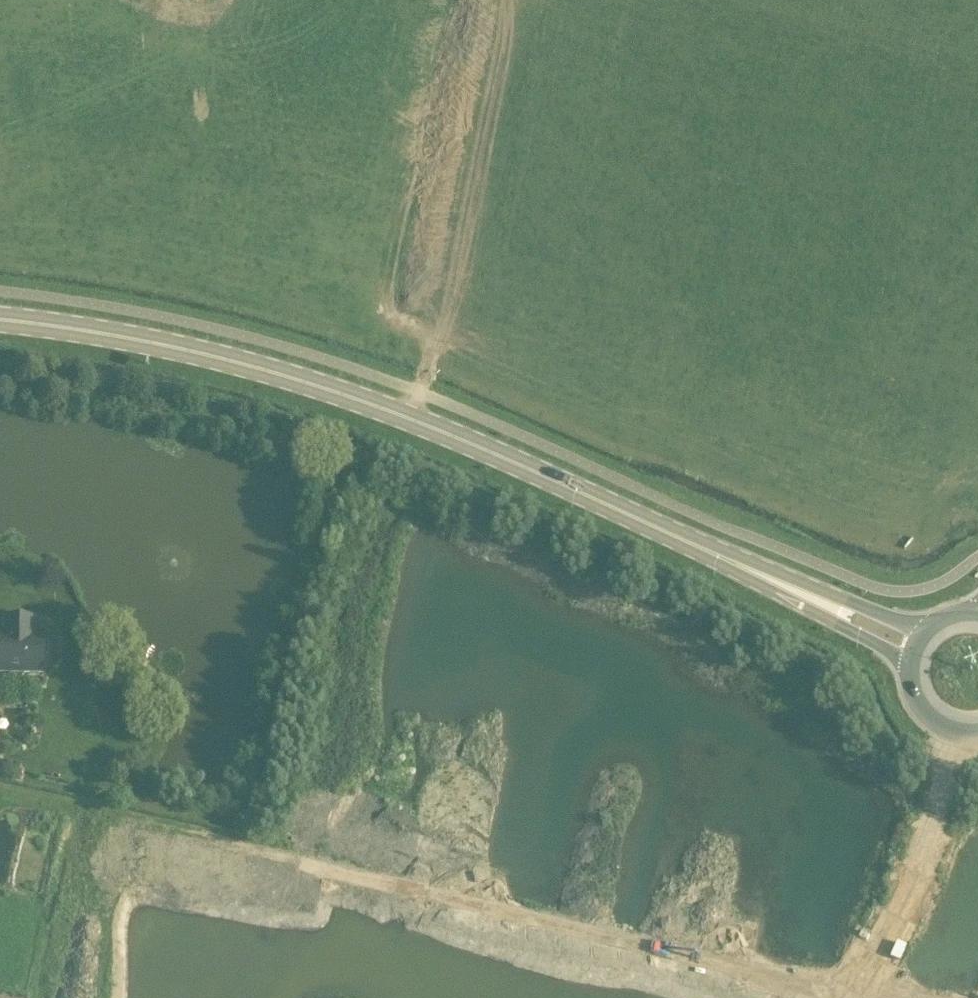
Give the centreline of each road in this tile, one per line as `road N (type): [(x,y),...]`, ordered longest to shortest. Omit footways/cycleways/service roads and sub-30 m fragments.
road 1 (primary): [(677,539),(488,451),(301,382),(199,355),(0,320)]
road 2 (primary): [(934,623),(899,622),(707,543),(677,539)]
road 3 (primary): [(677,539),(890,651),(907,670)]

